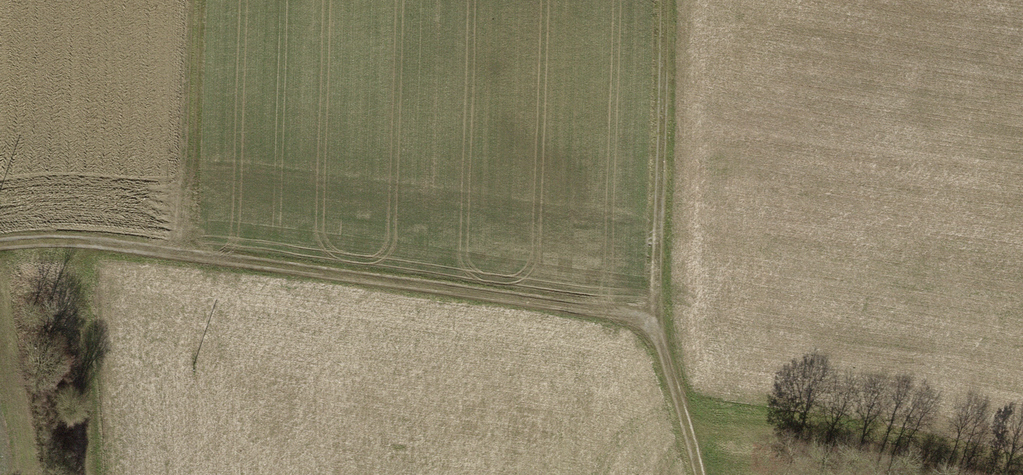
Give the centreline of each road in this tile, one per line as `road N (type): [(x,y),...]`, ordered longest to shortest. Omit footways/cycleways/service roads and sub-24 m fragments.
road 1 (track): [(665,0),(654,317),(697,474)]
road 2 (track): [(188,252),(654,317)]
road 3 (track): [(197,0),(188,252)]
road 4 (track): [(0,242),(188,252)]

